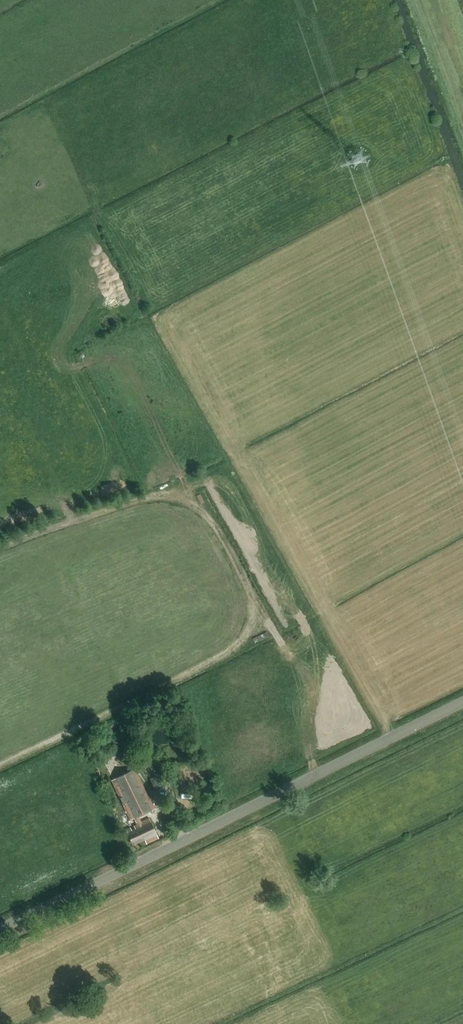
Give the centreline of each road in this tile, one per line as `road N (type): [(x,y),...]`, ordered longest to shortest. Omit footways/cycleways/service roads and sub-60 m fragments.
road 1 (track): [(0,547),(152,494),(179,496),(201,509),(221,538),(255,617),(216,658),(0,764)]
road 2 (unclassified): [(0,928),(462,701)]

